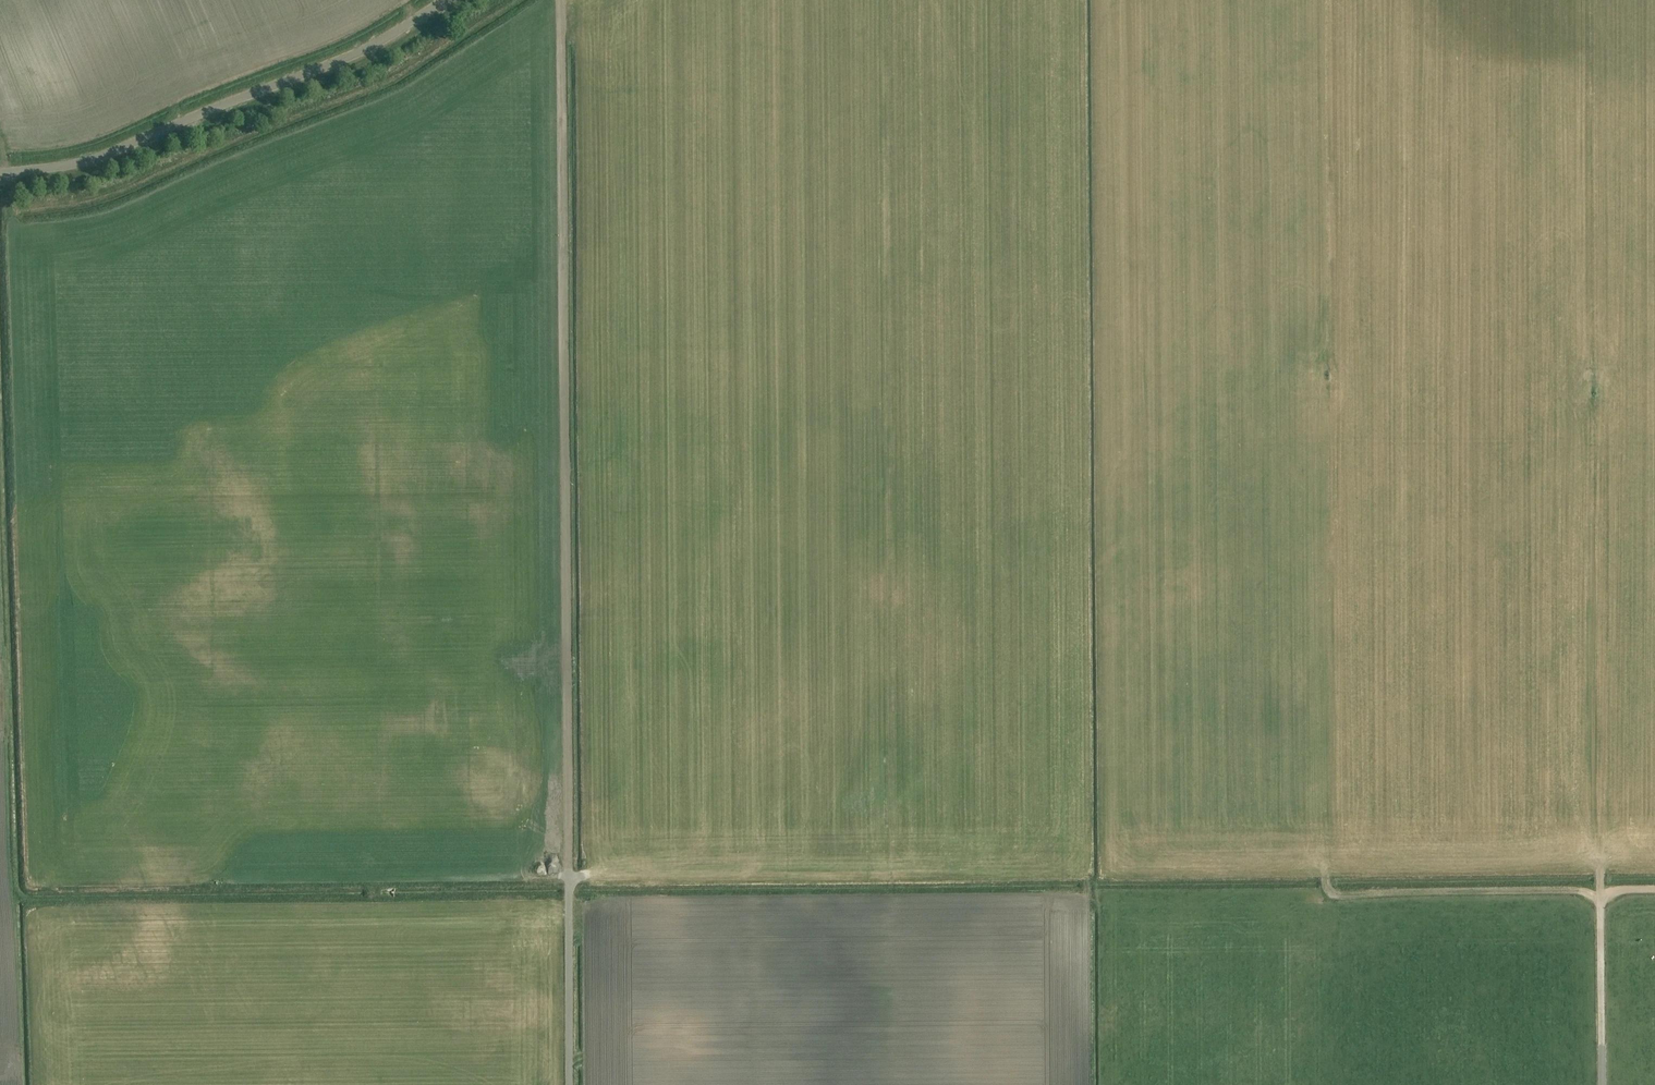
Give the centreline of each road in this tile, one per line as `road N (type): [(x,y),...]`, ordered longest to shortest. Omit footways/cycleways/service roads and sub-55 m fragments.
road 1 (unclassified): [(0,173),(102,155),(362,50),(445,0)]
road 2 (track): [(1596,893),(1341,894)]
road 3 (track): [(1597,1084),(1596,893),(1654,888)]

